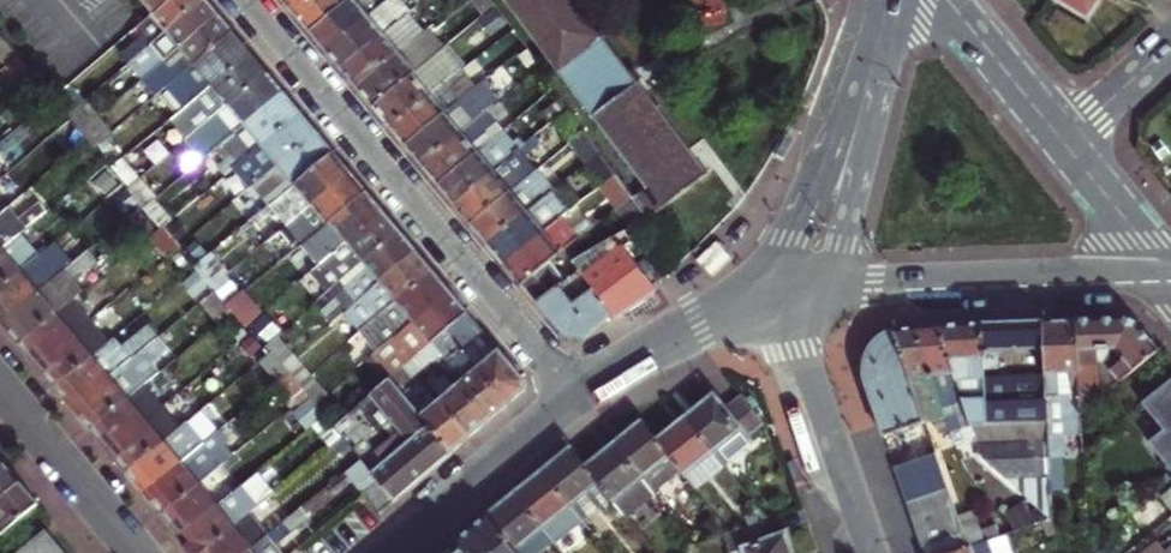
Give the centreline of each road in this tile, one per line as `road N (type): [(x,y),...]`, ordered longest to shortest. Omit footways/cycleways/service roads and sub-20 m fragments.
road 1 (residential): [(252,0),(579,396)]
road 2 (tertiary): [(1161,276),(837,282)]
road 3 (tertiary): [(880,0),(844,119),(792,239),(785,291)]
road 4 (tertiary): [(837,282),(903,0)]
road 5 (tertiary): [(785,291),(872,552)]
road 6 (tertiary): [(389,552),(579,396)]
road 7 (tertiary): [(579,396),(699,326),(785,291)]
road 8 (residential): [(0,388),(138,552)]
road 9 (residential): [(957,11),(1066,140)]
road 10 (residential): [(1066,140),(1161,276)]
road 11 (residential): [(1170,48),(1066,140)]

